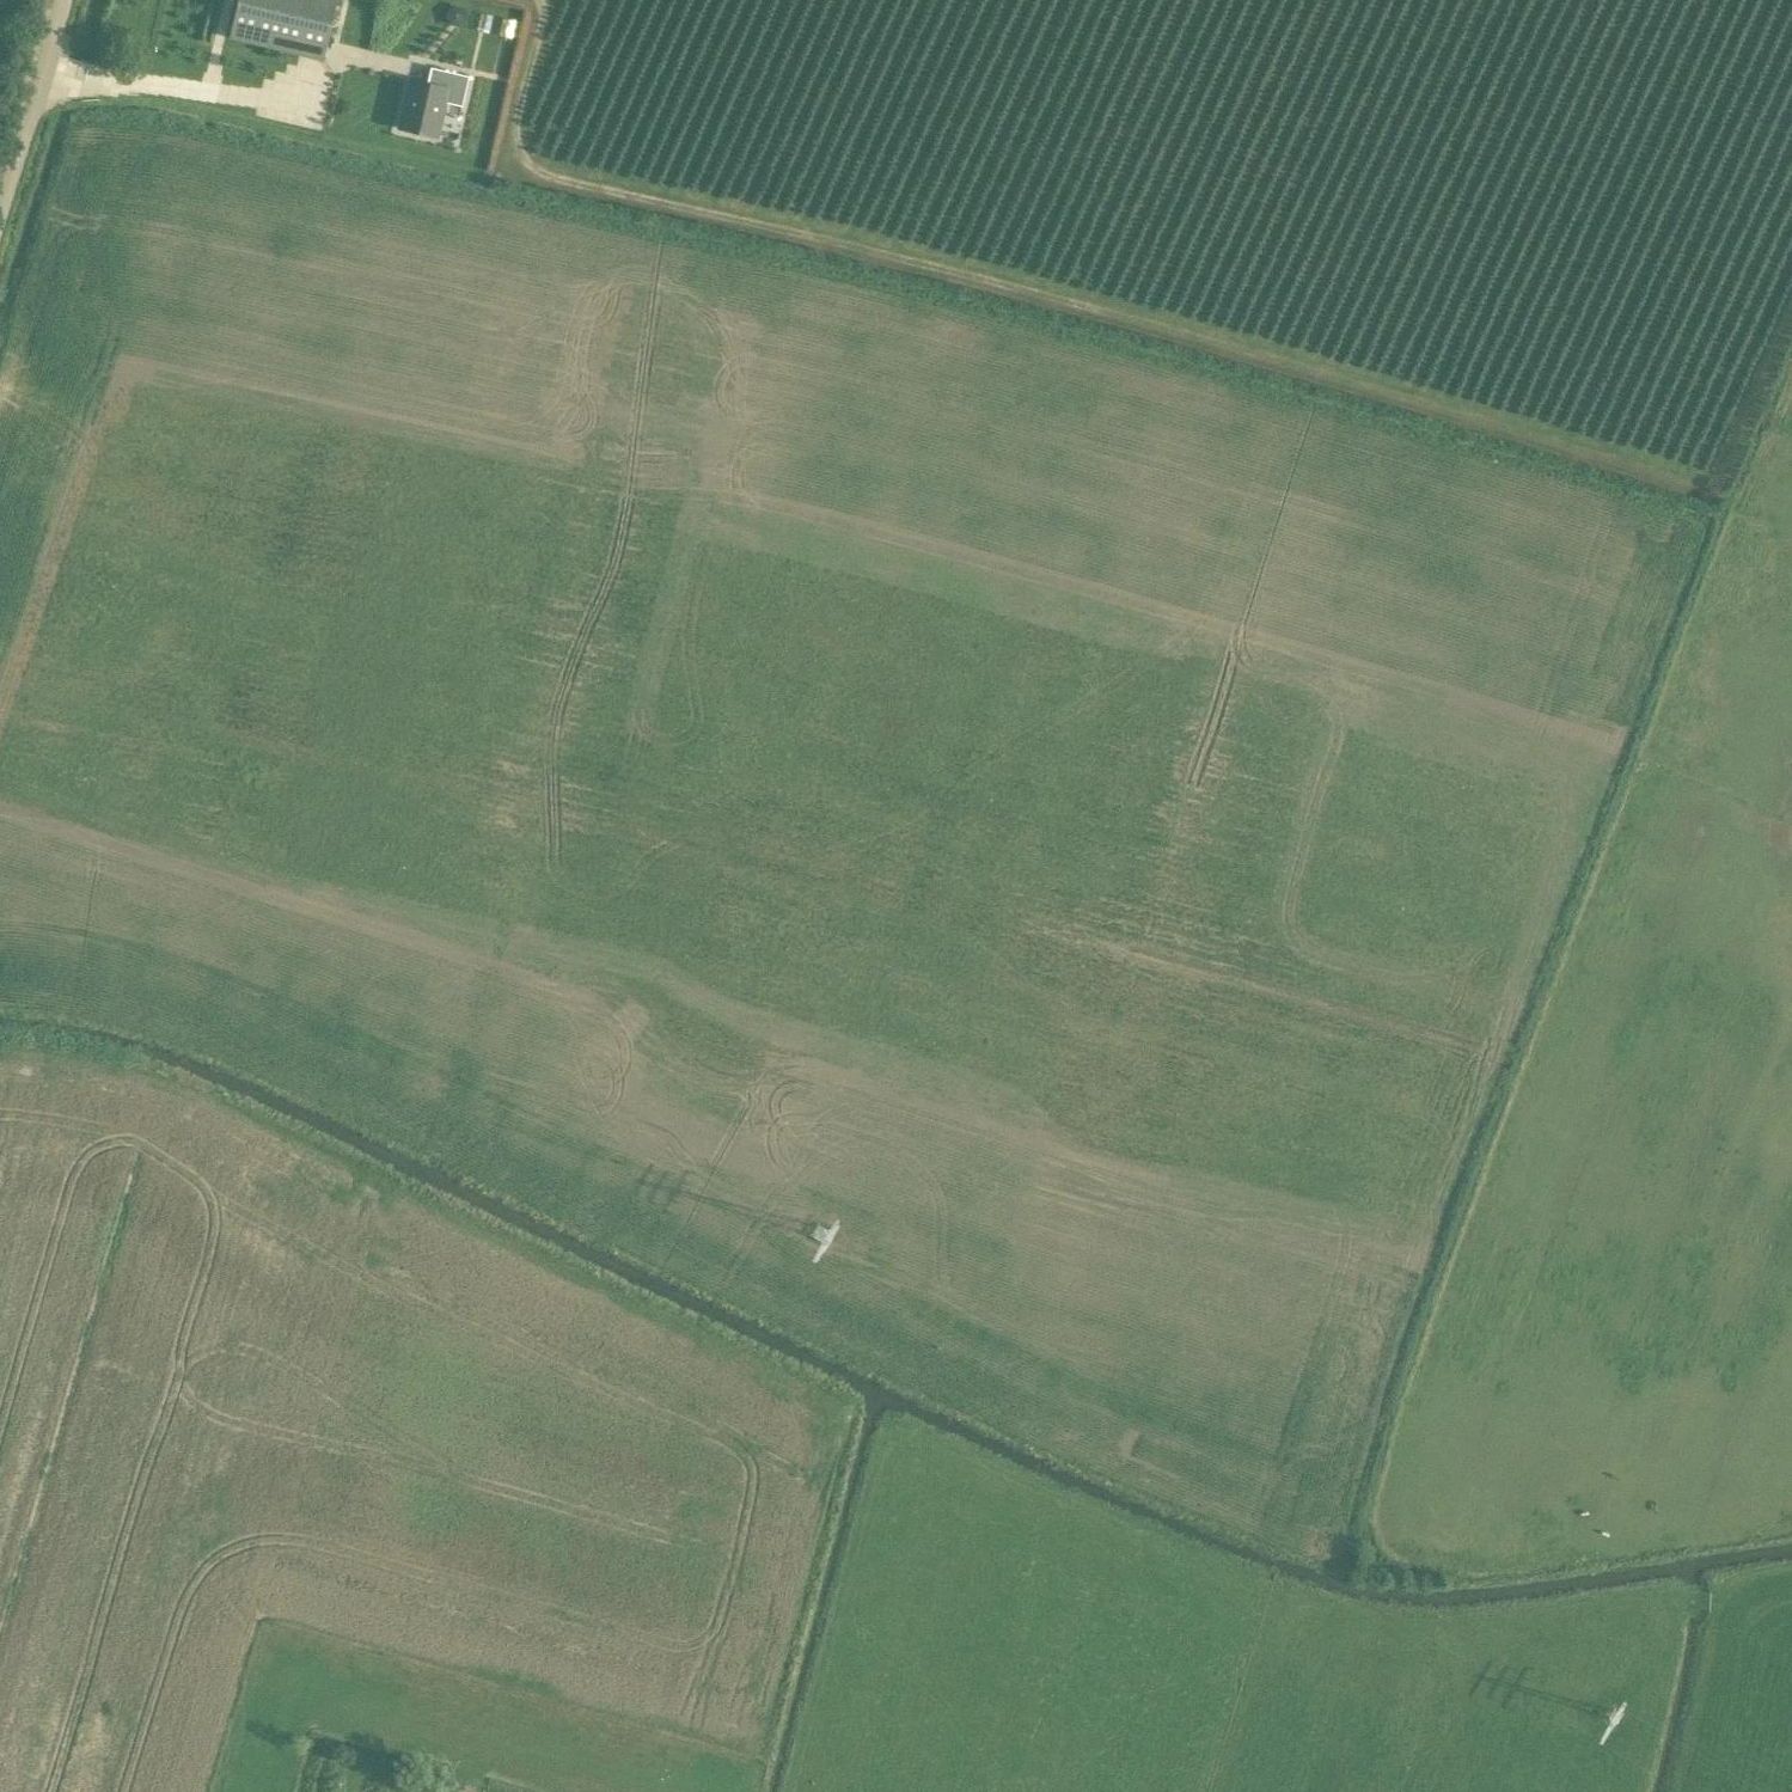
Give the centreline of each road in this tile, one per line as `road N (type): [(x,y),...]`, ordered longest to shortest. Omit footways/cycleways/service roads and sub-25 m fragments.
road 1 (unclassified): [(0,195),(64,0)]

